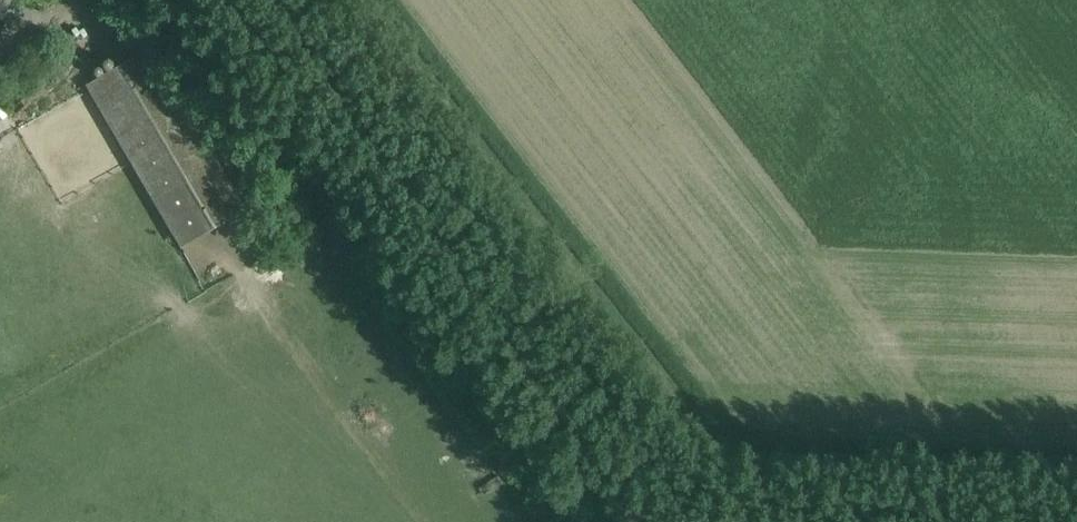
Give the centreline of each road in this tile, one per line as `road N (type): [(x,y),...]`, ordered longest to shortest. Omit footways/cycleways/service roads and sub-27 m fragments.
road 1 (track): [(319,0),(671,451),(721,493),(1076,505)]
road 2 (unclassified): [(667,521),(617,472),(247,0)]

